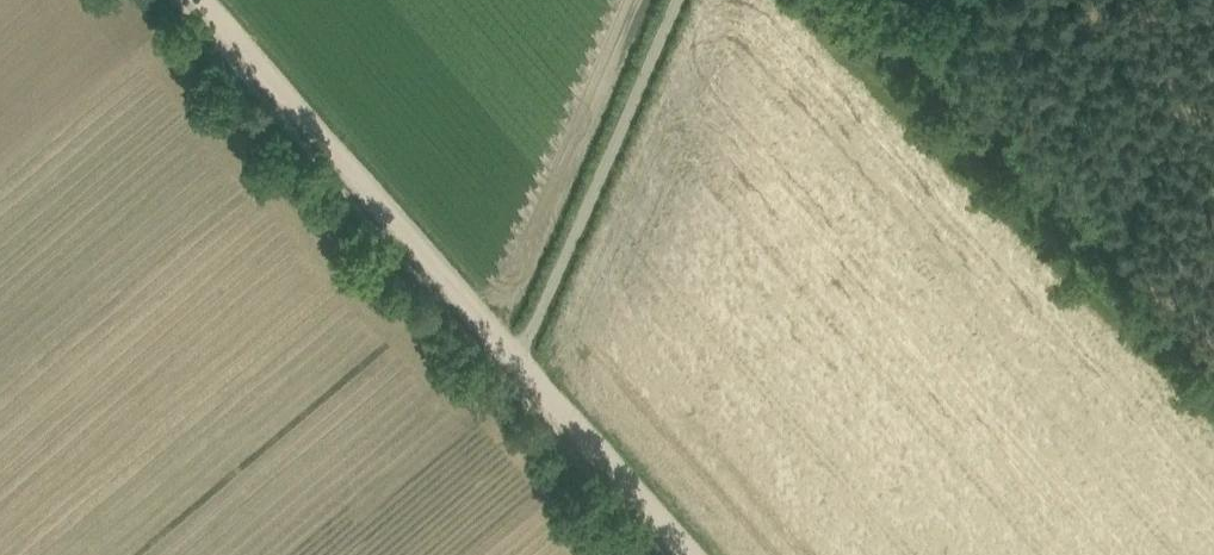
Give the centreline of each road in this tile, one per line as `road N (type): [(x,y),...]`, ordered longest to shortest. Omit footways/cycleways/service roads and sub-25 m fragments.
road 1 (track): [(693,554),(209,0)]
road 2 (track): [(693,0),(530,364)]

